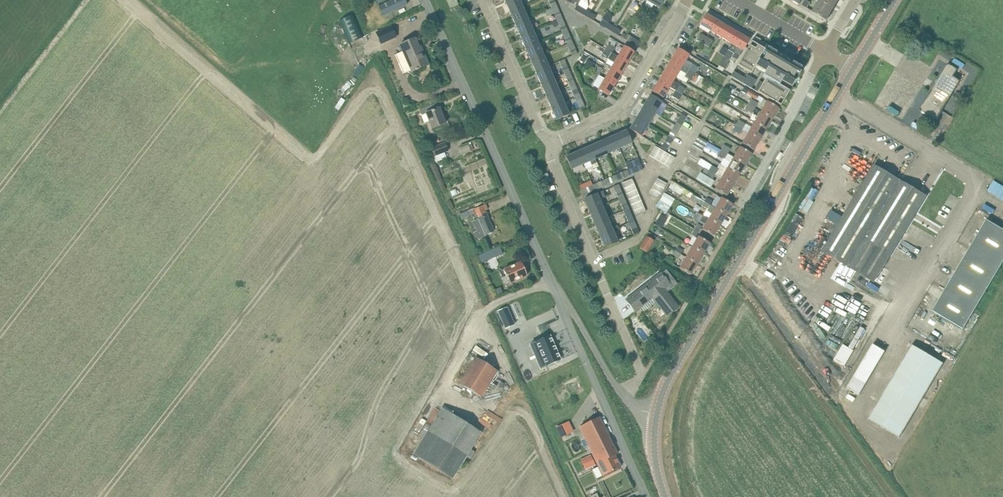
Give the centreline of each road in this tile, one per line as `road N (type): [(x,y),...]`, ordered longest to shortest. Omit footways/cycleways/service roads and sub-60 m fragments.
road 1 (tertiary): [(656,415),(674,371),(854,69)]
road 2 (unclassified): [(557,294),(426,0)]
road 3 (residential): [(626,399),(641,375),(550,144)]
road 4 (residential): [(557,294),(645,496)]
road 5 (residential): [(550,144),(618,113),(687,0)]
road 6 (residential): [(740,209),(825,51)]
road 7 (residential): [(550,144),(484,0)]
road 8 (unclassified): [(626,399),(557,294)]

